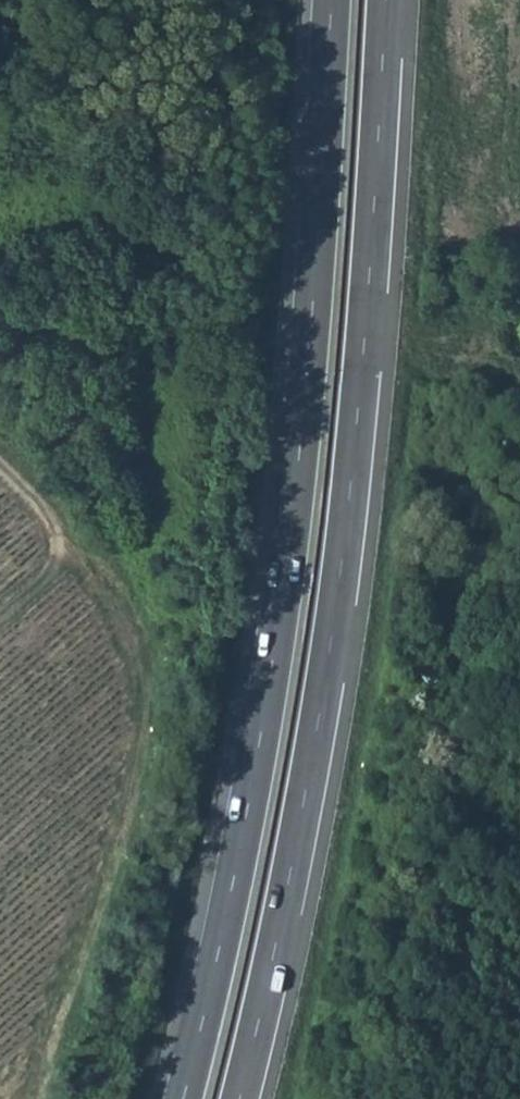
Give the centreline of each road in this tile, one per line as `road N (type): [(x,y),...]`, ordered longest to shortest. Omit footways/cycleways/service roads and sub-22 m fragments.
road 1 (trunk): [(331,0),(312,310),(283,589),(234,877),(183,1098)]
road 2 (trunk): [(238,1098),(294,846),(341,558),(384,0)]

